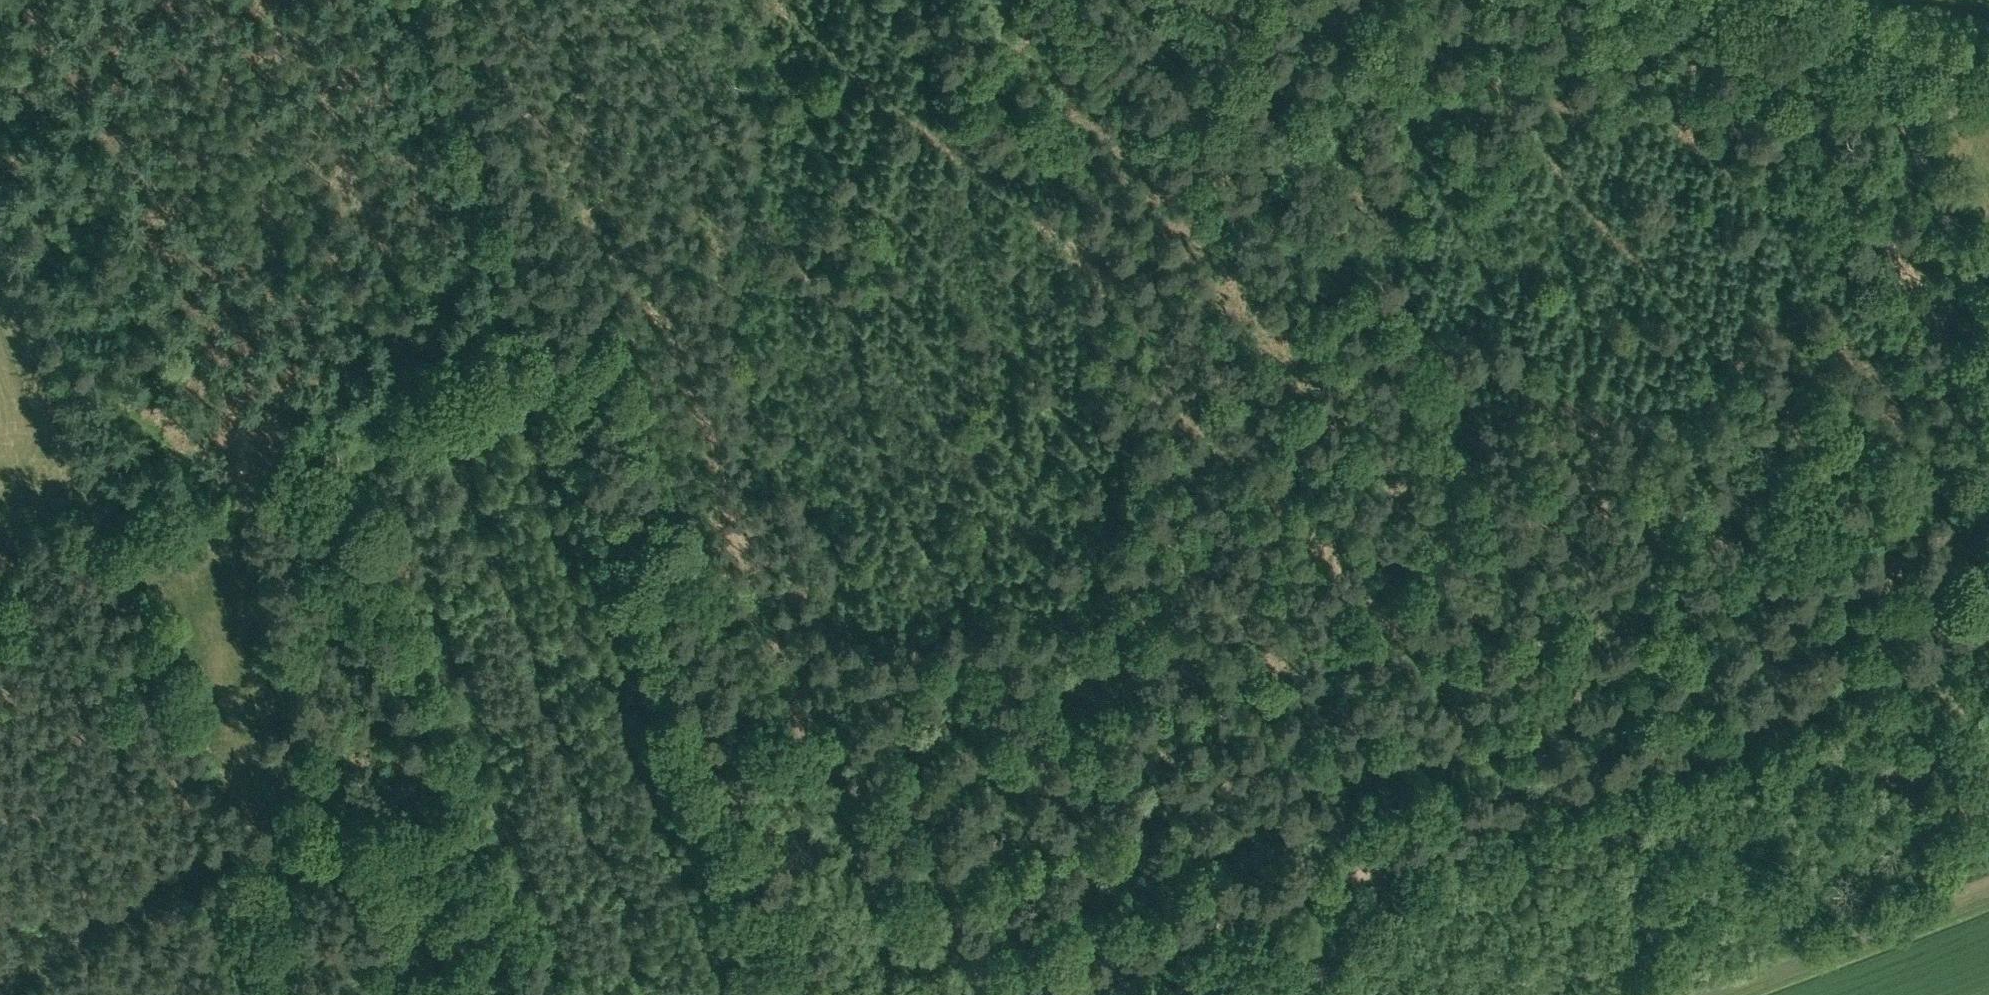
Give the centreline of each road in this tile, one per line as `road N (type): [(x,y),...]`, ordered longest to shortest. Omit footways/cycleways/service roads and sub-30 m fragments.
road 1 (track): [(1025,994),(1988,635)]
road 2 (unclassified): [(1847,33),(1894,96),(1988,338)]
road 3 (track): [(1988,67),(1747,0)]

